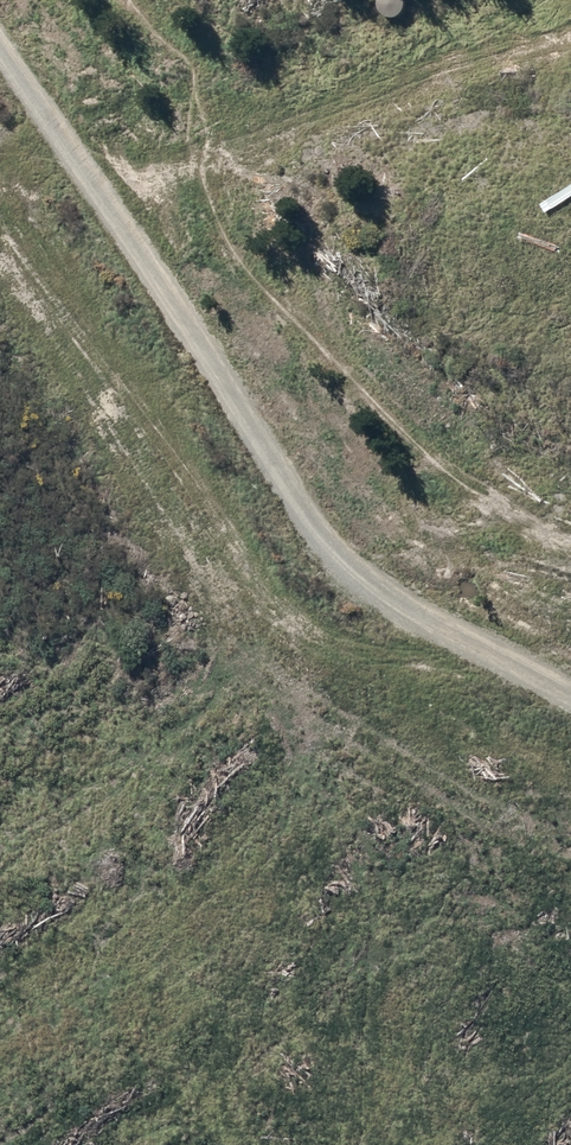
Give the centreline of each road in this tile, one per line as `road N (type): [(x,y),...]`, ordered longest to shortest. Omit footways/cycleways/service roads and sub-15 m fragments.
road 1 (track): [(0,61),(345,592),(570,704)]
road 2 (track): [(570,756),(378,669),(309,625),(0,237)]
road 3 (track): [(126,0),(203,70),(218,121),(211,205),(232,253),(327,365),(490,517),(570,556)]

